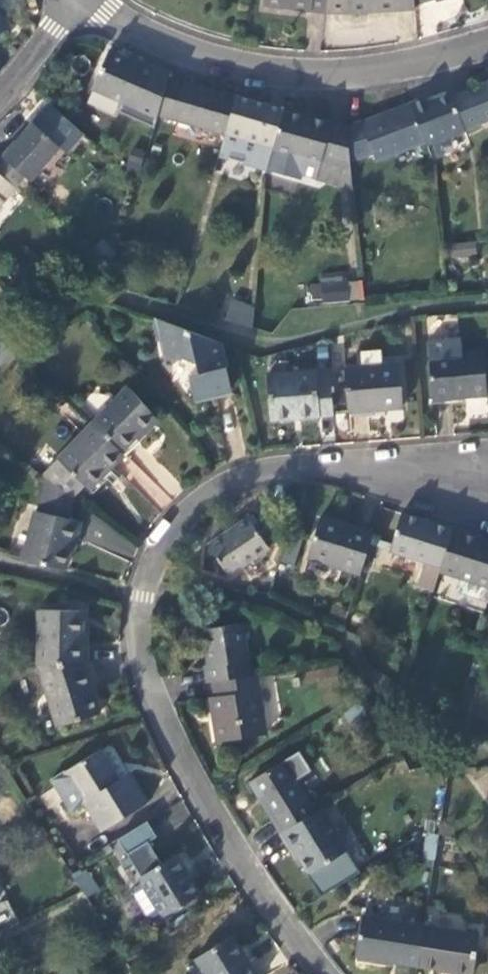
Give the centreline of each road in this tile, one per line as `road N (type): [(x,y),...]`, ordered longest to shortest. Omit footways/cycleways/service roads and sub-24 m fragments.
road 1 (residential): [(323,973),(203,802),(148,692),(136,650),(136,596),(181,517),(232,482),(326,469),(487,485)]
road 2 (residential): [(78,0),(202,63),(301,82),(410,73),(487,49)]

